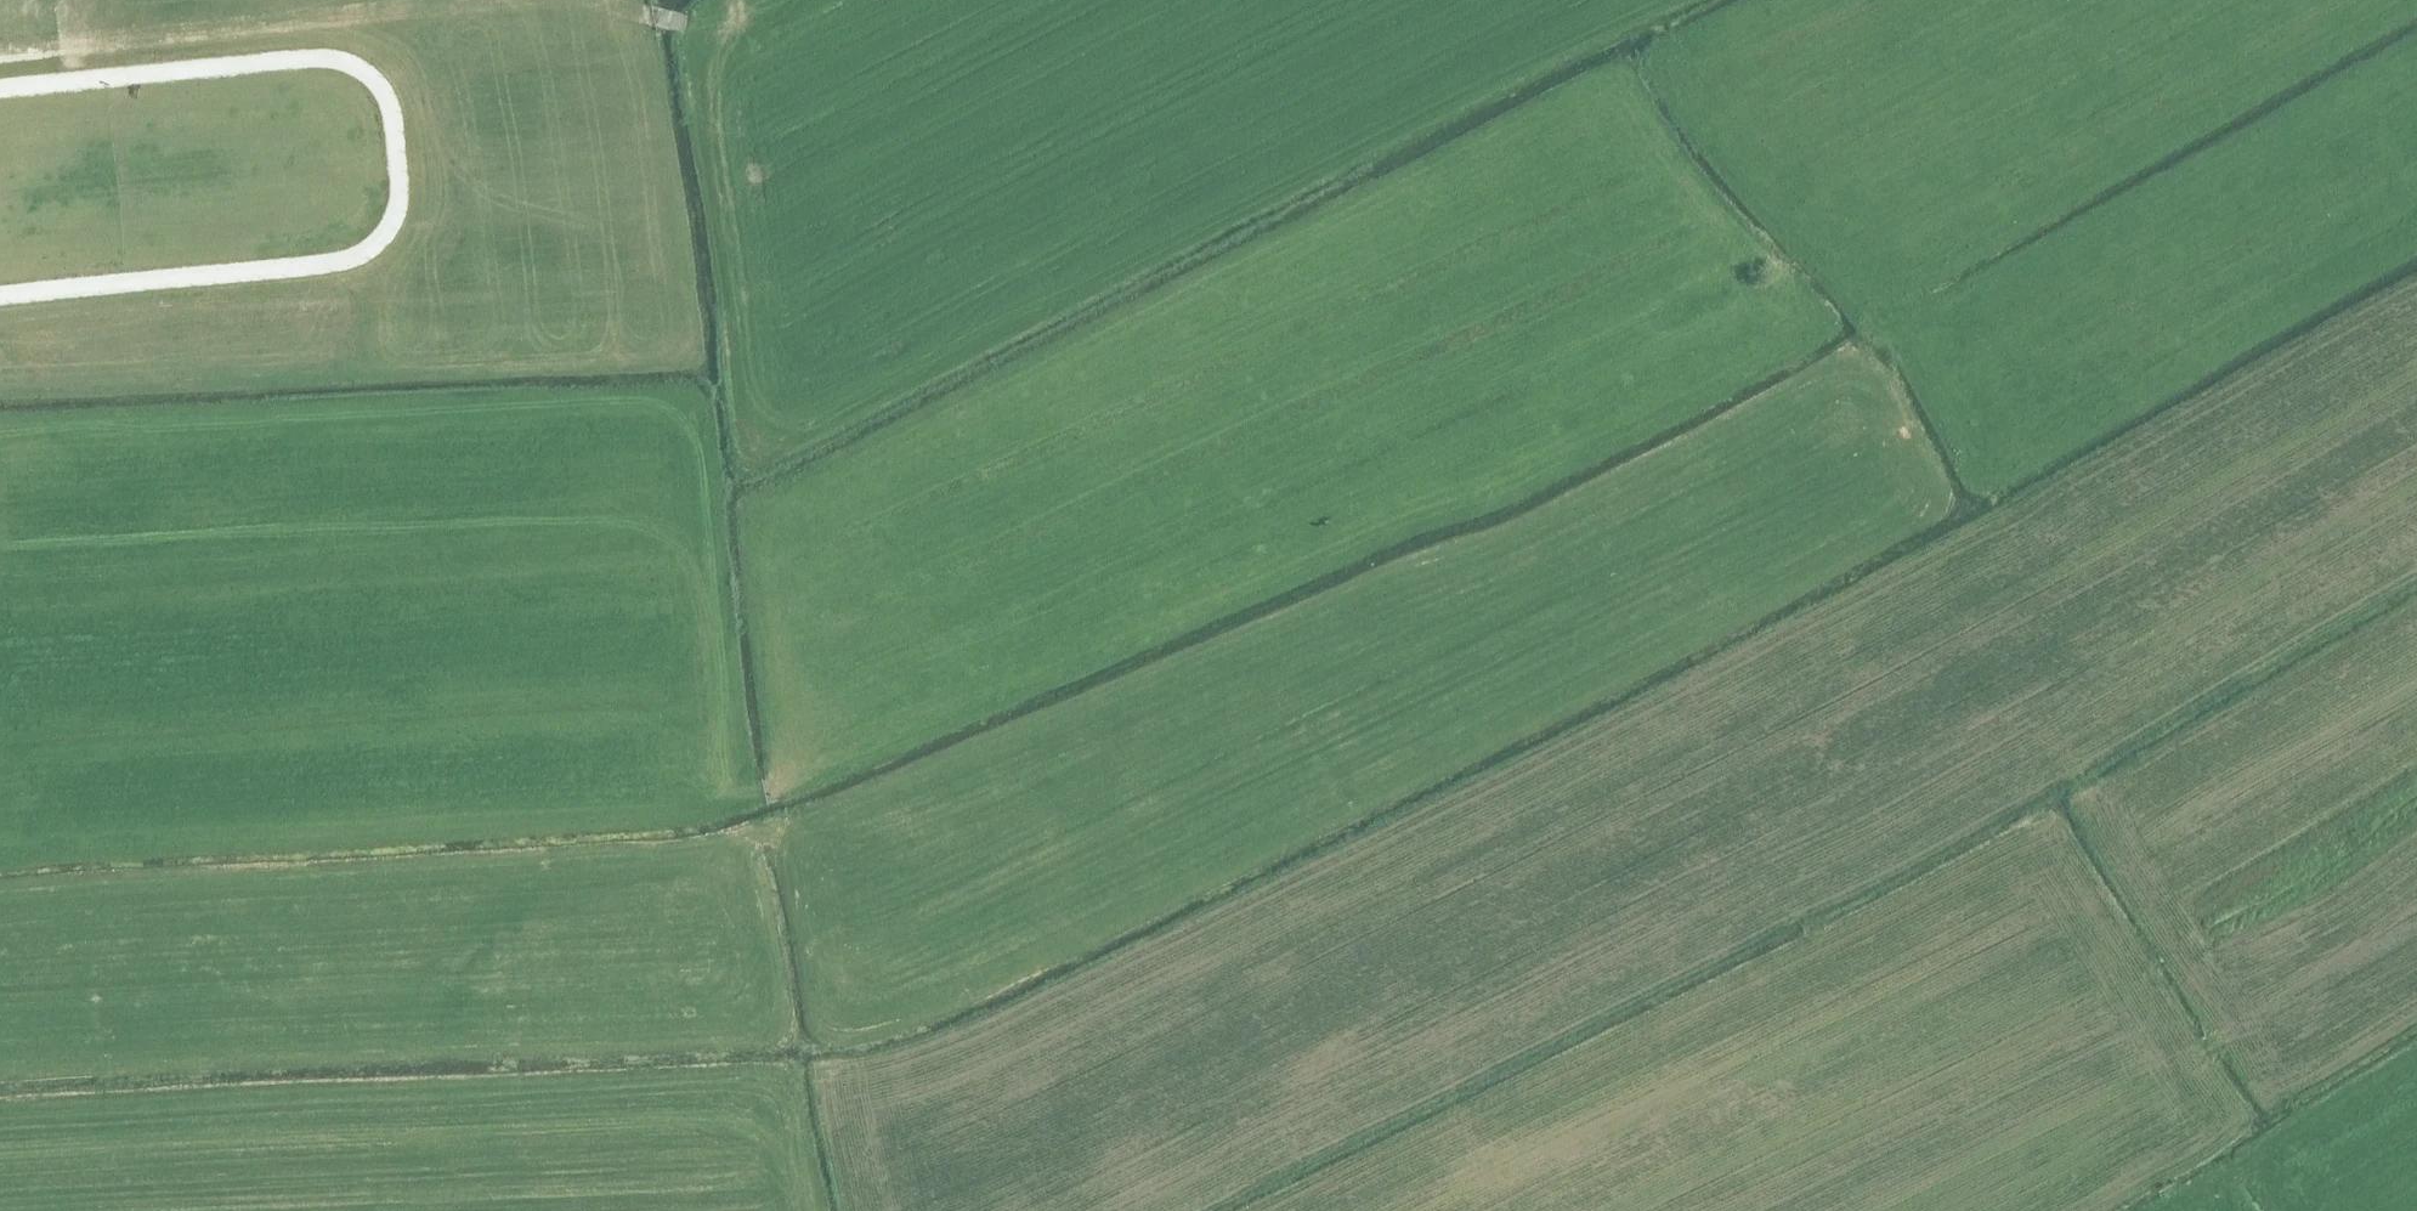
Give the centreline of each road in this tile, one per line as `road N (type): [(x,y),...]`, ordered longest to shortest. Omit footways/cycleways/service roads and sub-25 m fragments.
road 1 (track): [(2416,299),(1135,992),(962,1210)]
road 2 (track): [(2000,1159),(2126,1100),(2187,1210),(2274,1159),(2347,1210)]
road 3 (track): [(2126,1100),(2275,1015),(2340,1001),(2416,956)]

